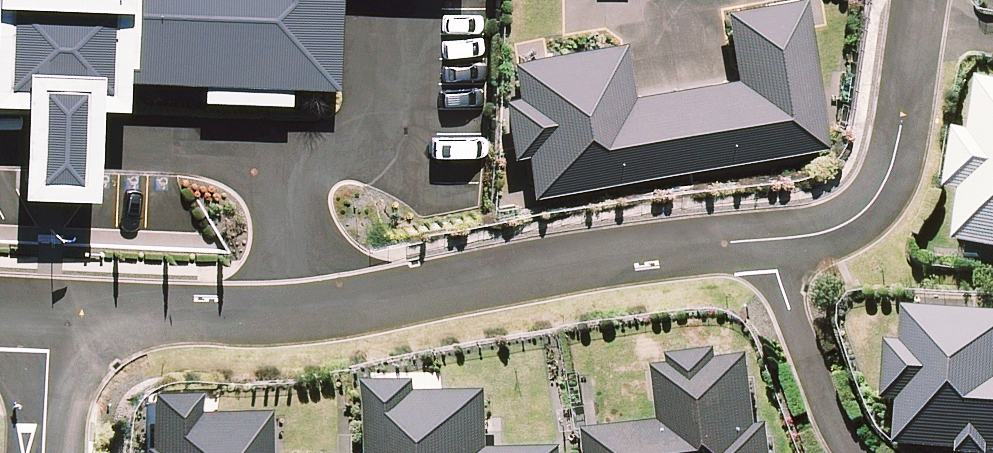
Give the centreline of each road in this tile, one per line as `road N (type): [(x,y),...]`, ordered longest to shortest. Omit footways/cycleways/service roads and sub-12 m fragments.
road 1 (residential): [(54,318),(329,310),(771,237)]
road 2 (residential): [(771,237),(862,222),(880,201),(901,119),(916,0)]
road 3 (residential): [(771,237),(846,452)]
road 4 (residential): [(54,318),(47,452)]

